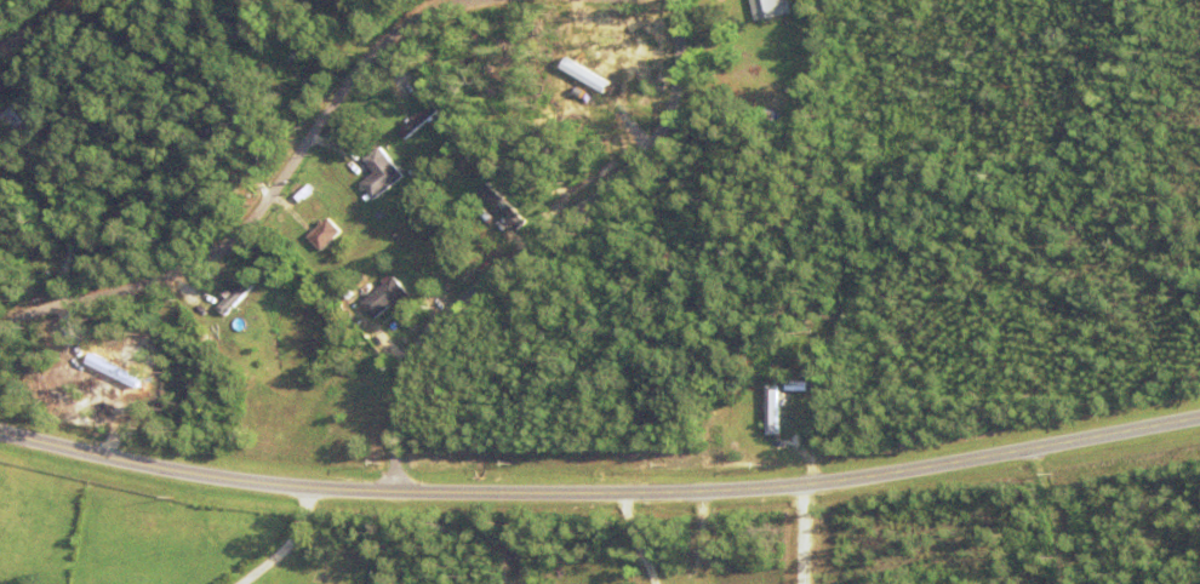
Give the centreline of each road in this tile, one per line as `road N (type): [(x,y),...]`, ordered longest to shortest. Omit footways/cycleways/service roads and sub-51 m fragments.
road 1 (secondary): [(0,434),(131,464),(308,489),(688,496),(855,483),(1199,418)]
road 2 (residential): [(396,496),(399,406),(432,331),(576,229),(651,151),(672,73),(666,0)]
road 3 (residential): [(0,332),(16,317),(170,273),(232,237),(362,61),(400,25),(465,0)]

